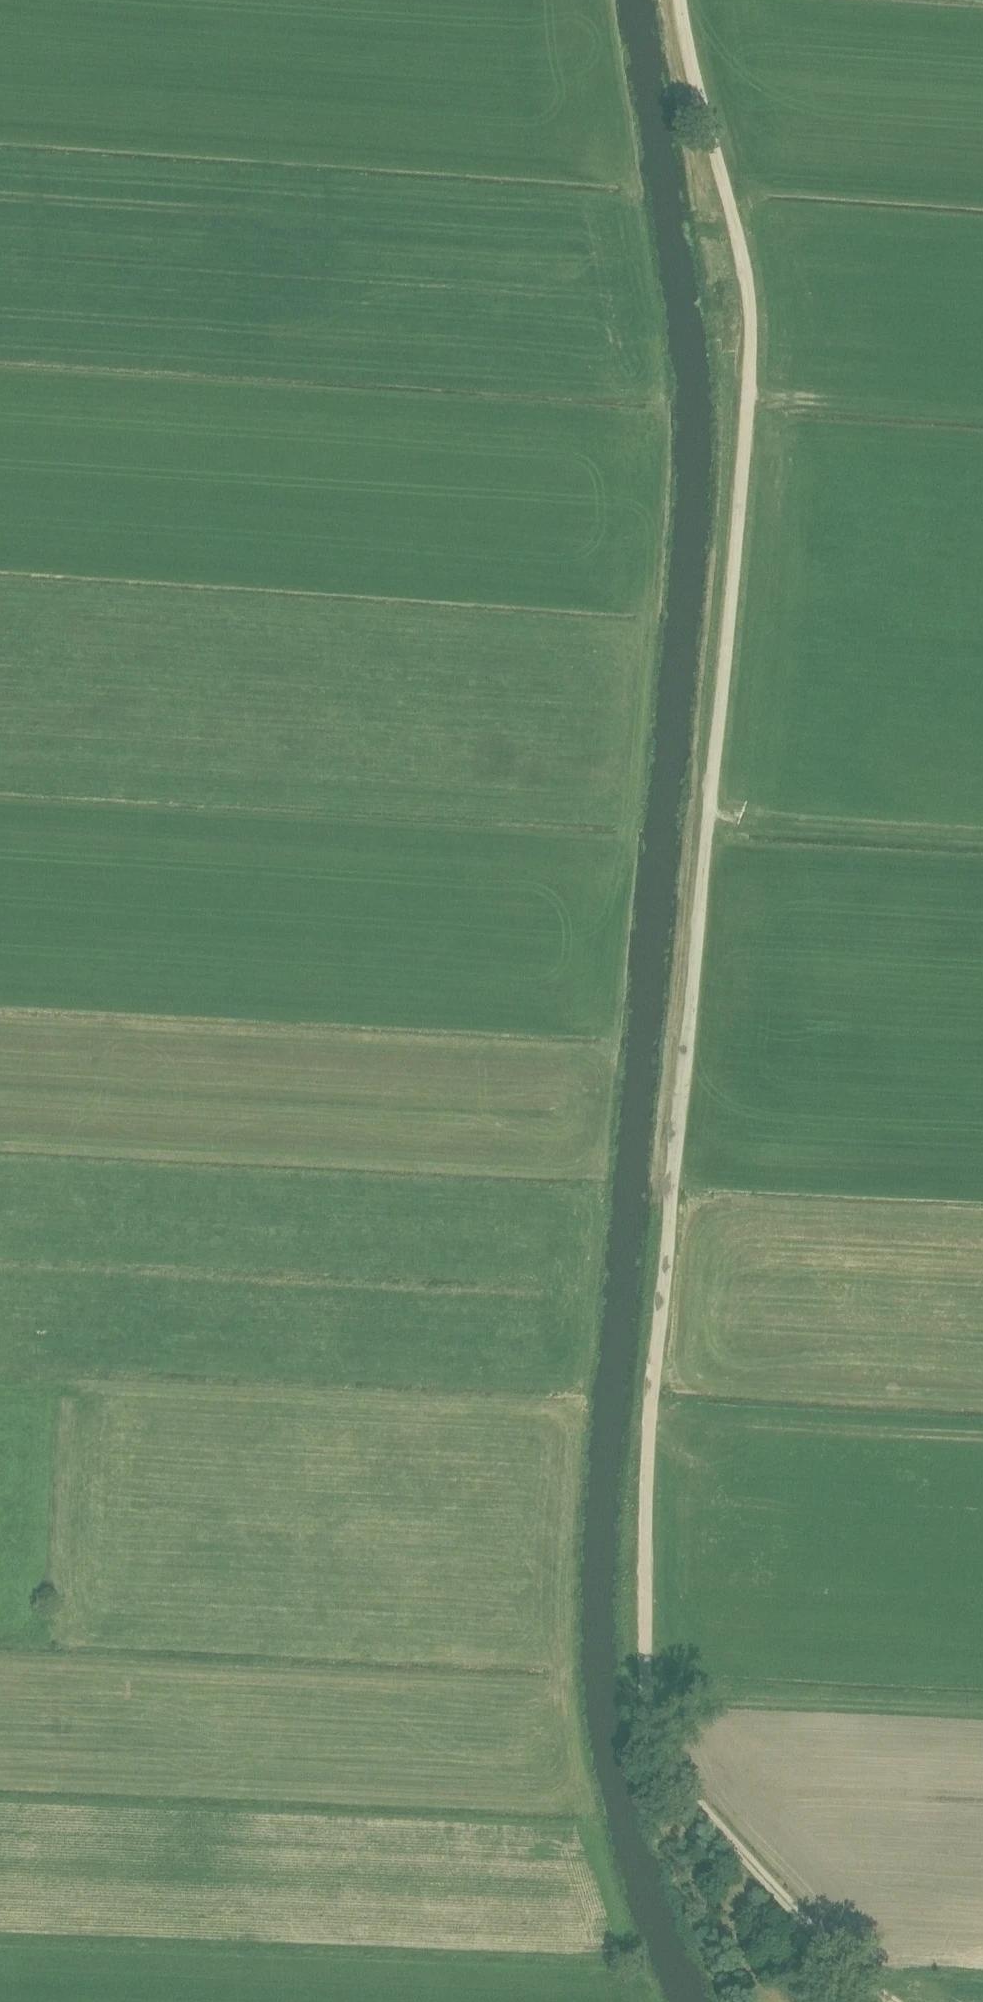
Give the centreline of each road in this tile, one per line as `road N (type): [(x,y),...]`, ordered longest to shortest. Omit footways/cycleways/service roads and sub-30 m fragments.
road 1 (track): [(680,0),(746,269),(751,348),(653,1397),(646,1684),(667,1759),(696,1802),(849,1970),(894,2001)]

